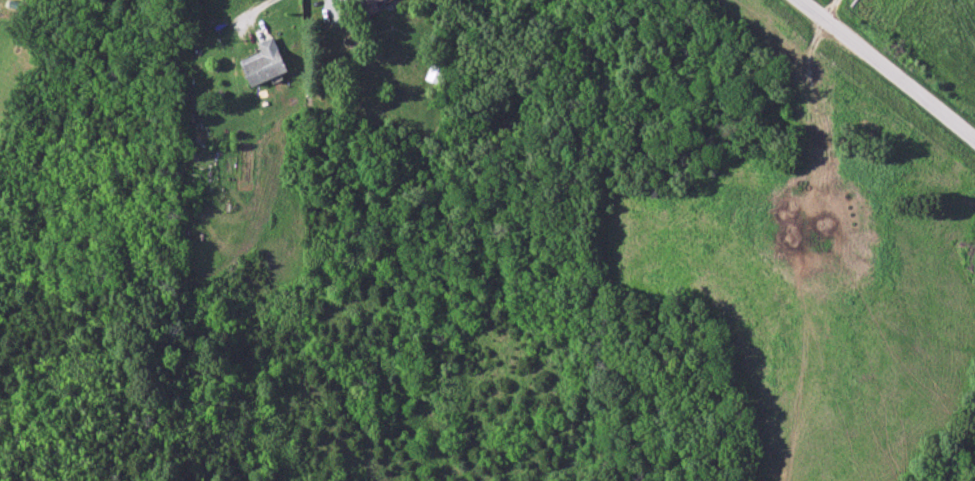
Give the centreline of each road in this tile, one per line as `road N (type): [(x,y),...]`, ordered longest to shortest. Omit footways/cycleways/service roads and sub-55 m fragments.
road 1 (residential): [(833,20),(543,336)]
road 2 (tertiary): [(974,142),(807,0)]

